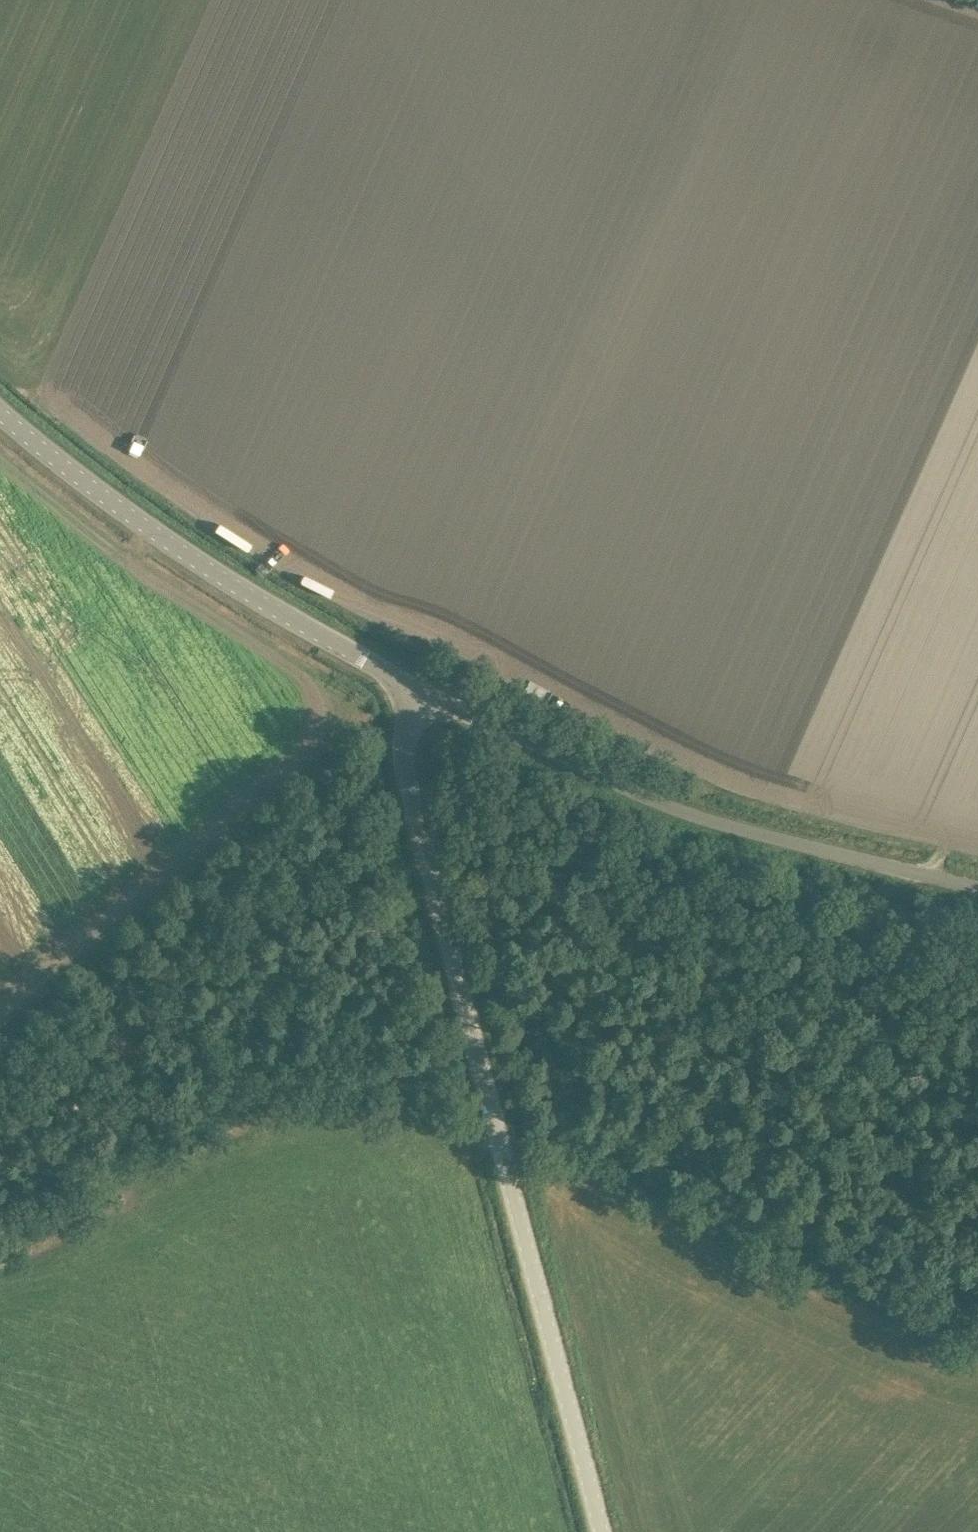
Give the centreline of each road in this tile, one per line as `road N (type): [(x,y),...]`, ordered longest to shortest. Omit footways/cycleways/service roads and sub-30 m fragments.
road 1 (unclassified): [(603,1531),(401,735),(421,690)]
road 2 (unclassified): [(977,884),(694,816),(421,690)]
road 3 (track): [(501,1129),(436,1139),(313,1123),(245,1135),(0,1280)]
road 4 (unclassified): [(421,690),(217,575),(0,412)]

